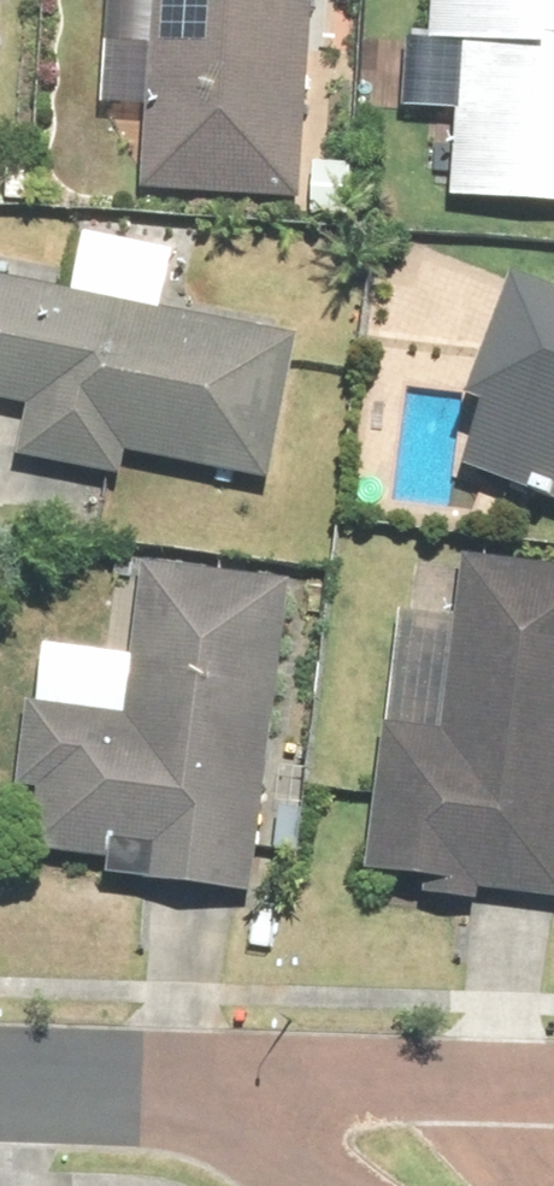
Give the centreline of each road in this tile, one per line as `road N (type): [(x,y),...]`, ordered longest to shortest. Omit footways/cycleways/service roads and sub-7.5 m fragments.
road 1 (residential): [(251,1097),(553,1093)]
road 2 (residential): [(0,1087),(251,1097)]
road 3 (residential): [(380,1185),(251,1097)]

